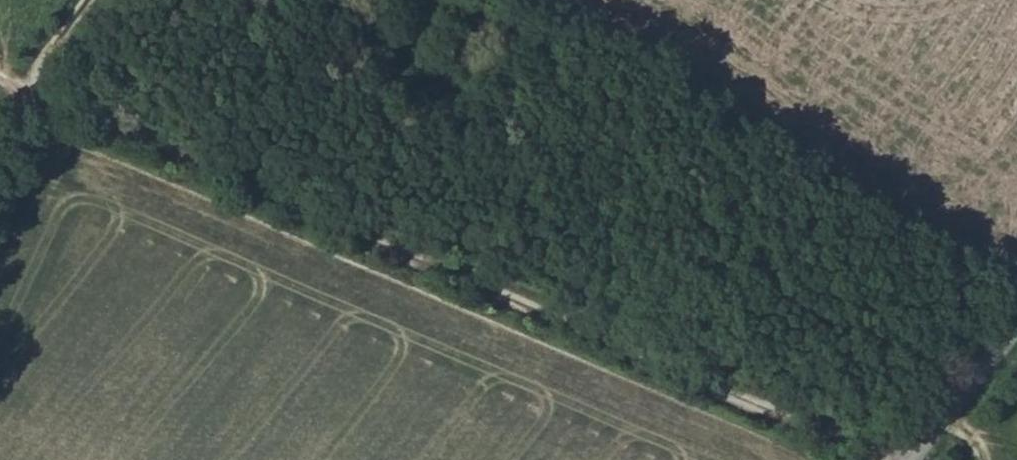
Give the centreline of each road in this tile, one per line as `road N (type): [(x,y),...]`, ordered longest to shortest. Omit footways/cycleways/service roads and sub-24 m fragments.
road 1 (track): [(874,459),(0,76)]
road 2 (unclassified): [(906,459),(1016,323)]

